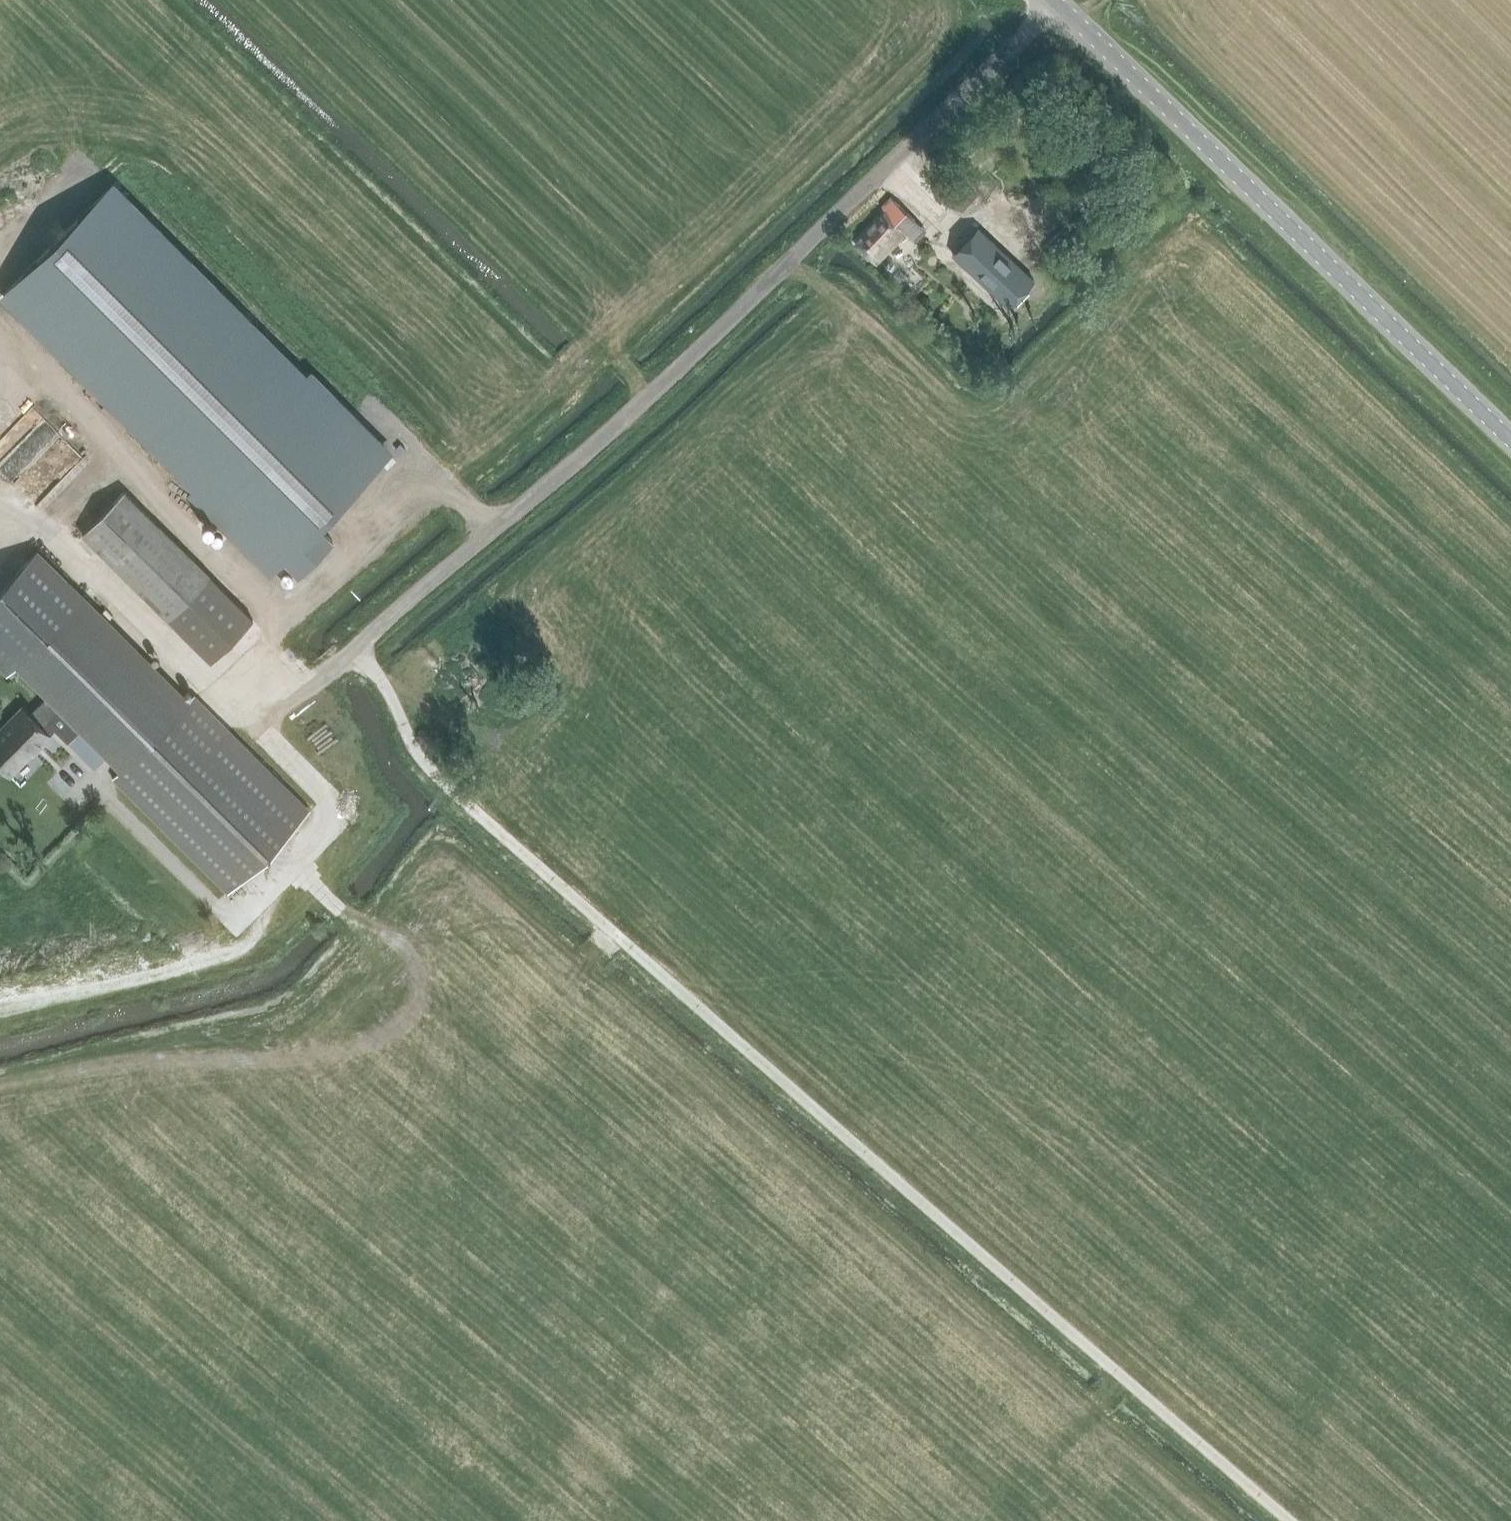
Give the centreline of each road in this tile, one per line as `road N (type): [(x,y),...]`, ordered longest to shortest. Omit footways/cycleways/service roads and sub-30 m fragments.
road 1 (unclassified): [(347,676),(1058,4)]
road 2 (secondary): [(1510,438),(1058,4)]

